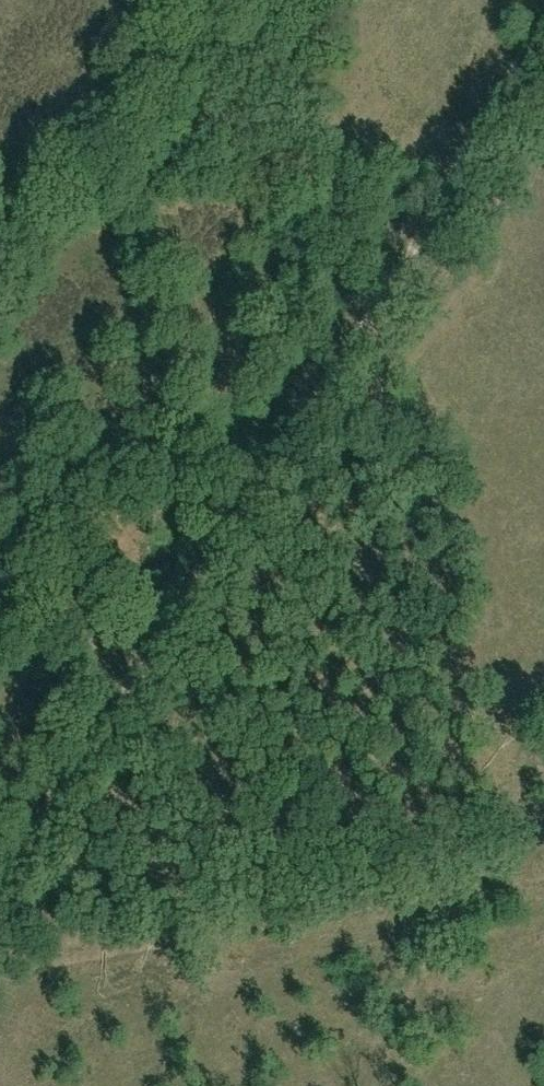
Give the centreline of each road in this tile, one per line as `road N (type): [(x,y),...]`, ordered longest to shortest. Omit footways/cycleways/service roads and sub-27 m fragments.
road 1 (track): [(543,33),(0,882)]

